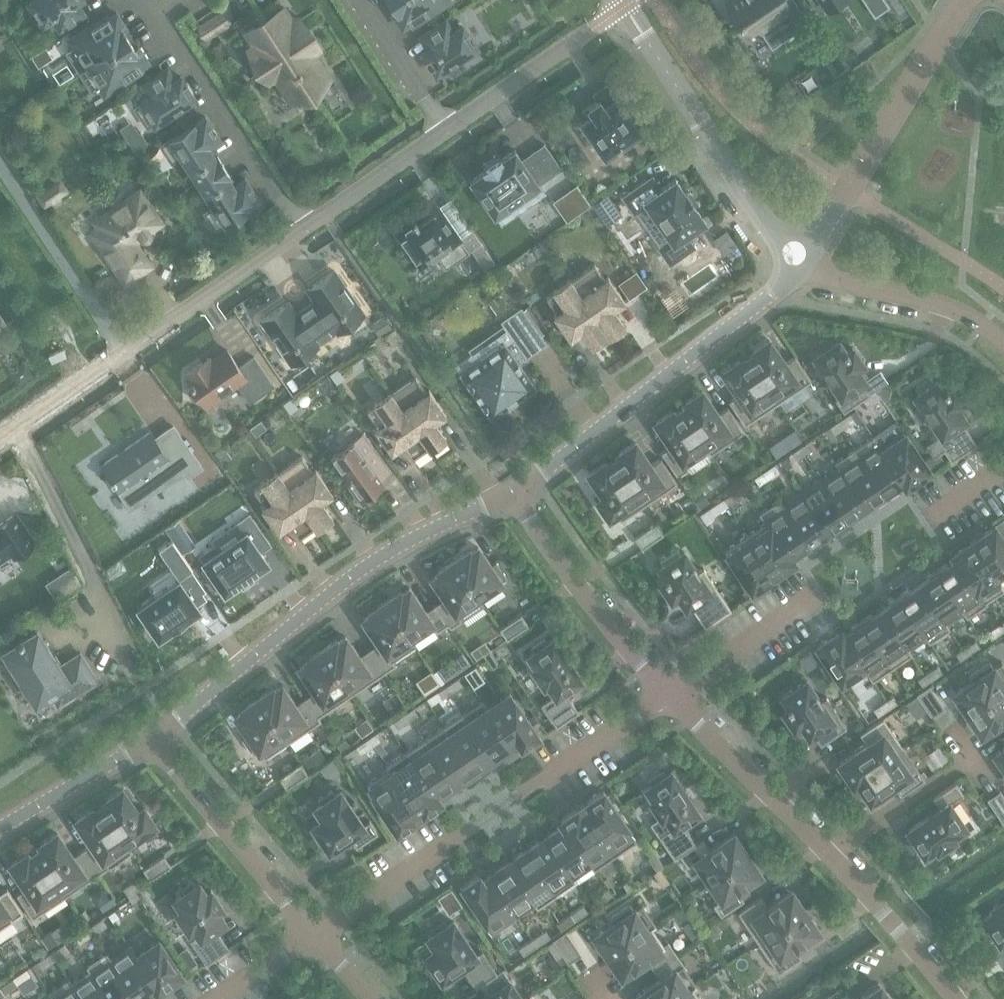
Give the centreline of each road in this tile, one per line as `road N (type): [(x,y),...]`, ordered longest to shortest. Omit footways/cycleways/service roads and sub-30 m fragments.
road 1 (residential): [(518,495),(395,551),(155,743)]
road 2 (residential): [(952,998),(829,854),(671,694)]
road 3 (residential): [(0,438),(304,227)]
road 4 (residential): [(803,269),(783,293),(518,495)]
road 5 (residential): [(803,269),(625,7)]
road 6 (residential): [(803,269),(969,0)]
road 7 (residential): [(304,227),(158,11),(176,0)]
road 8 (residential): [(155,743),(317,936)]
road 9 (residential): [(671,694),(593,604),(518,495)]
road 10 (residential): [(446,131),(625,7)]
road 11 (residential): [(1003,342),(948,307),(803,269)]
road 12 (residential): [(472,832),(317,936)]
road 13 (residential): [(822,593),(671,694)]
road 14 (residential): [(155,743),(0,833)]
road 15 (residential): [(671,694),(530,793)]
road 16 (residential): [(304,227),(446,131)]
road 17 (residential): [(362,0),(446,131)]

